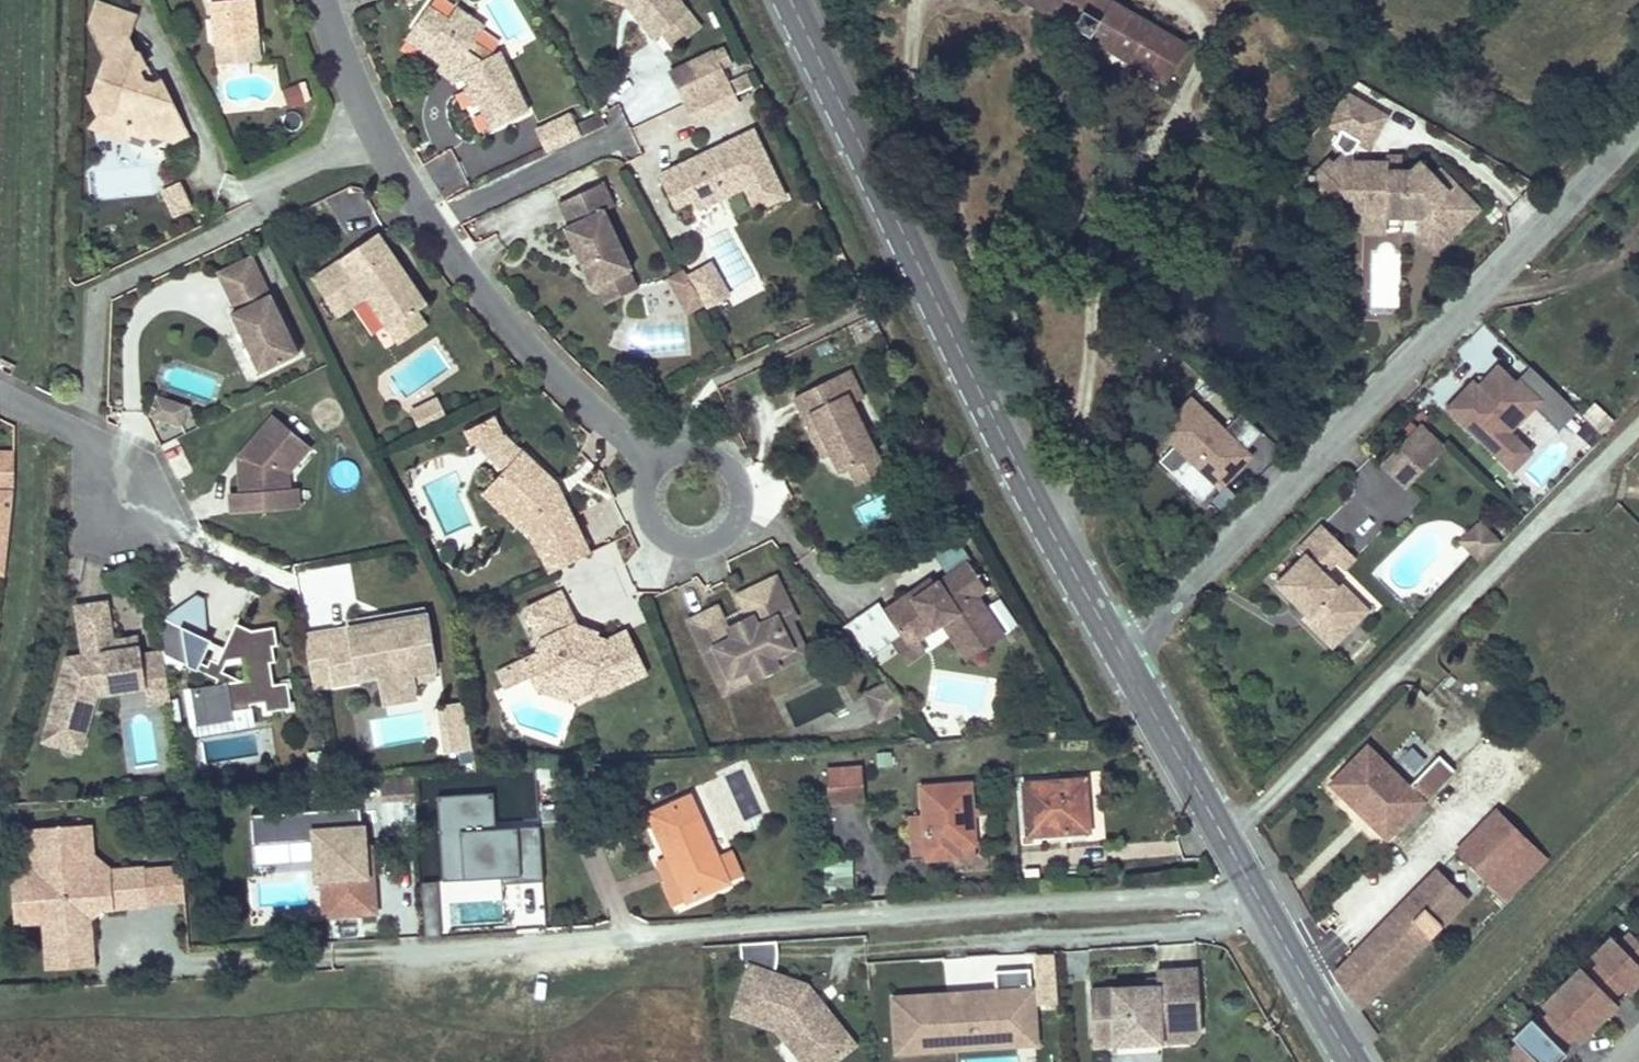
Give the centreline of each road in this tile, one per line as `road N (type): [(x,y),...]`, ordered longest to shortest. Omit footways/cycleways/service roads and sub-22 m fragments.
road 1 (residential): [(1638,128),(1122,658)]
road 2 (tertiary): [(789,0),(969,371),(1122,658)]
road 3 (residential): [(657,467),(579,401),(481,298),(361,106),(321,0)]
road 4 (tertiary): [(1122,658),(1354,1061)]
road 5 (residential): [(657,467),(696,449),(735,468),(744,489),(734,531),(694,549),(672,544),(646,509),(646,487)]
road 6 (residential): [(0,397),(99,449),(125,503)]

